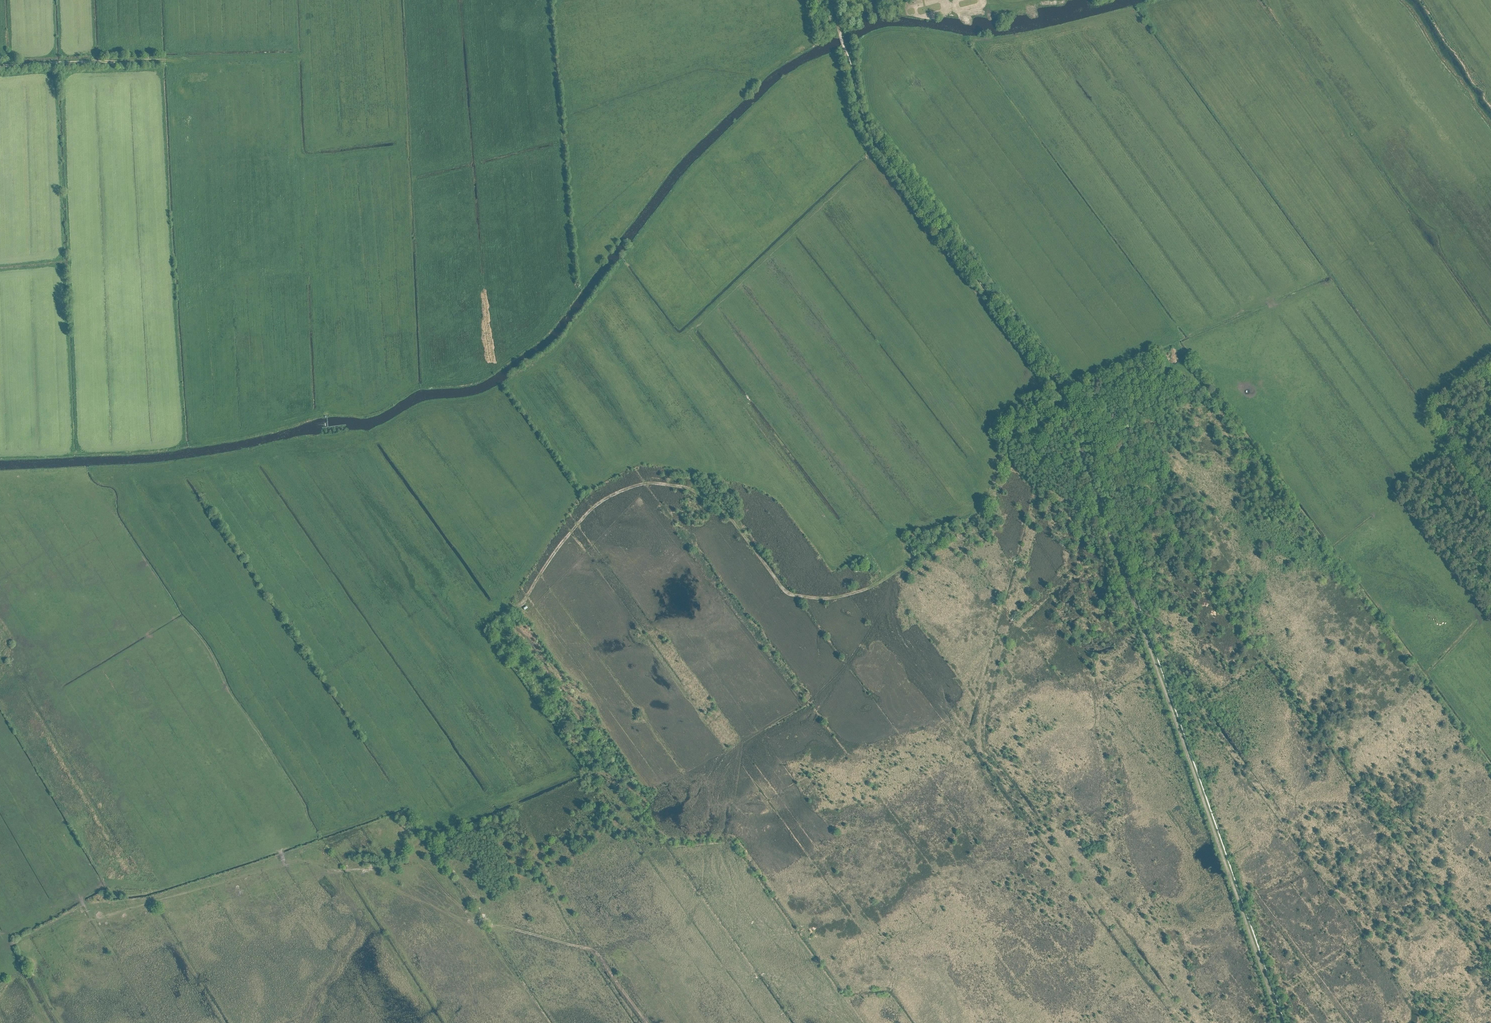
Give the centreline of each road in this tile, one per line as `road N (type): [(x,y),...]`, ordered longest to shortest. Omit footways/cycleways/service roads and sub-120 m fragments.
road 1 (track): [(1281,1022),(1057,387),(872,148),(843,47)]
road 2 (track): [(511,606),(520,606),(583,517),(647,484),(701,494),(799,603),(845,597),(967,525),(987,498),(1012,428),(1062,402)]
road 3 (track): [(11,944),(61,916),(96,915),(295,859),(338,870),(417,862),(477,918),(591,950),(640,1022)]
road 4 (track): [(723,755),(835,681),(877,625),(895,571)]
road 5 (track): [(0,65),(176,62)]
road 6 (track): [(515,806),(591,950)]
road 7 (track): [(1073,432),(1126,415),(1167,377),(1212,385)]

